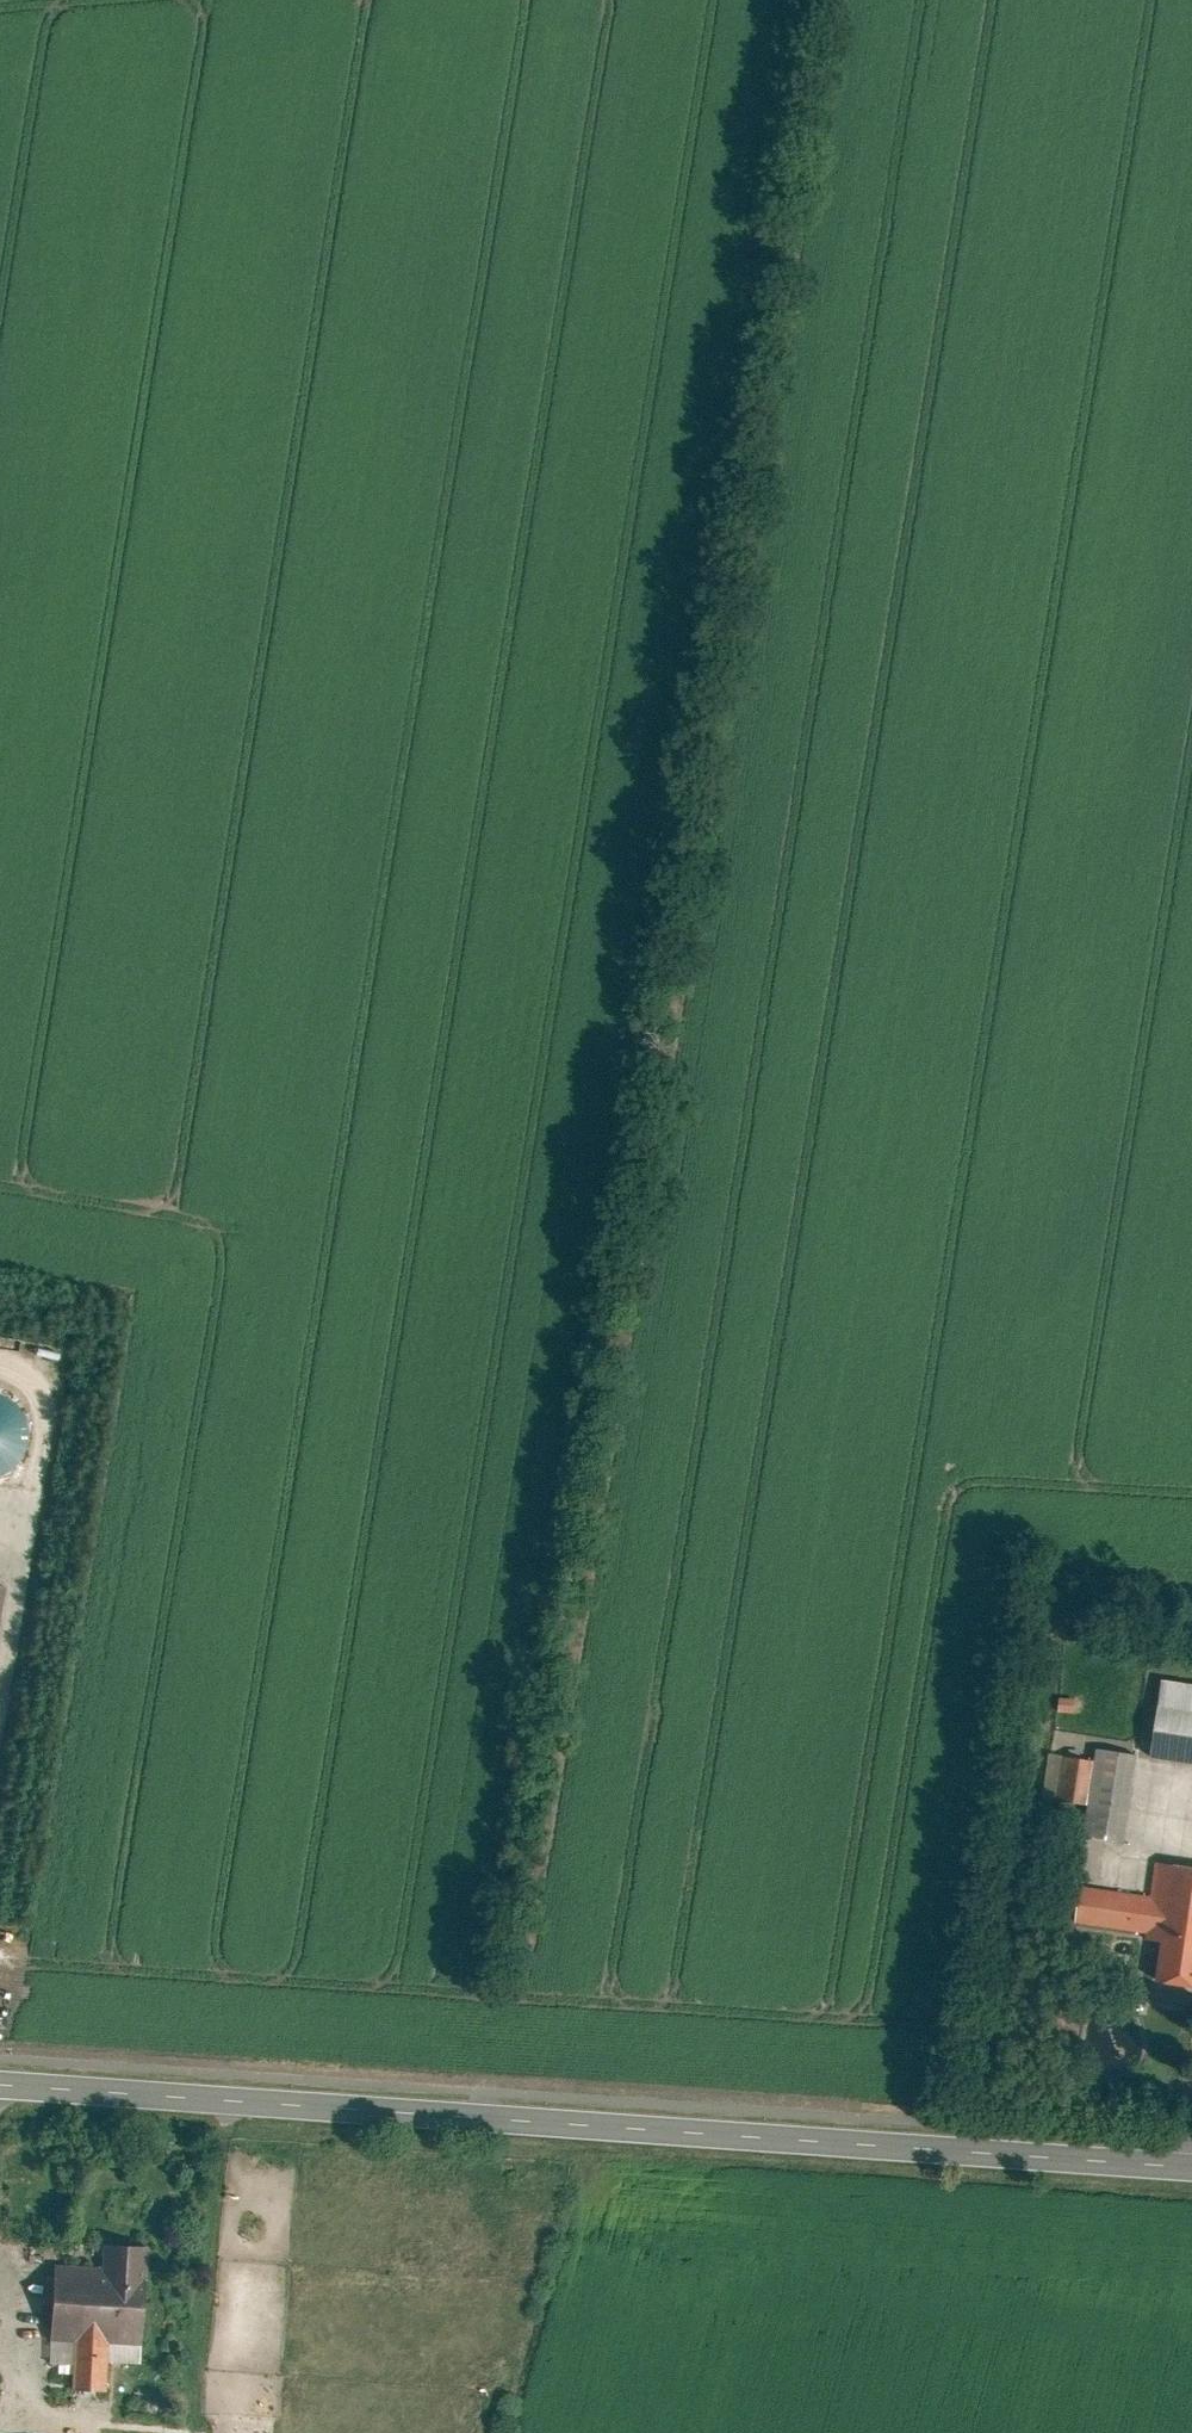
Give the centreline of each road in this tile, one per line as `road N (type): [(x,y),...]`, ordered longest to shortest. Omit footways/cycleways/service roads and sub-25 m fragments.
road 1 (tertiary): [(1191,2167),(0,2084)]

